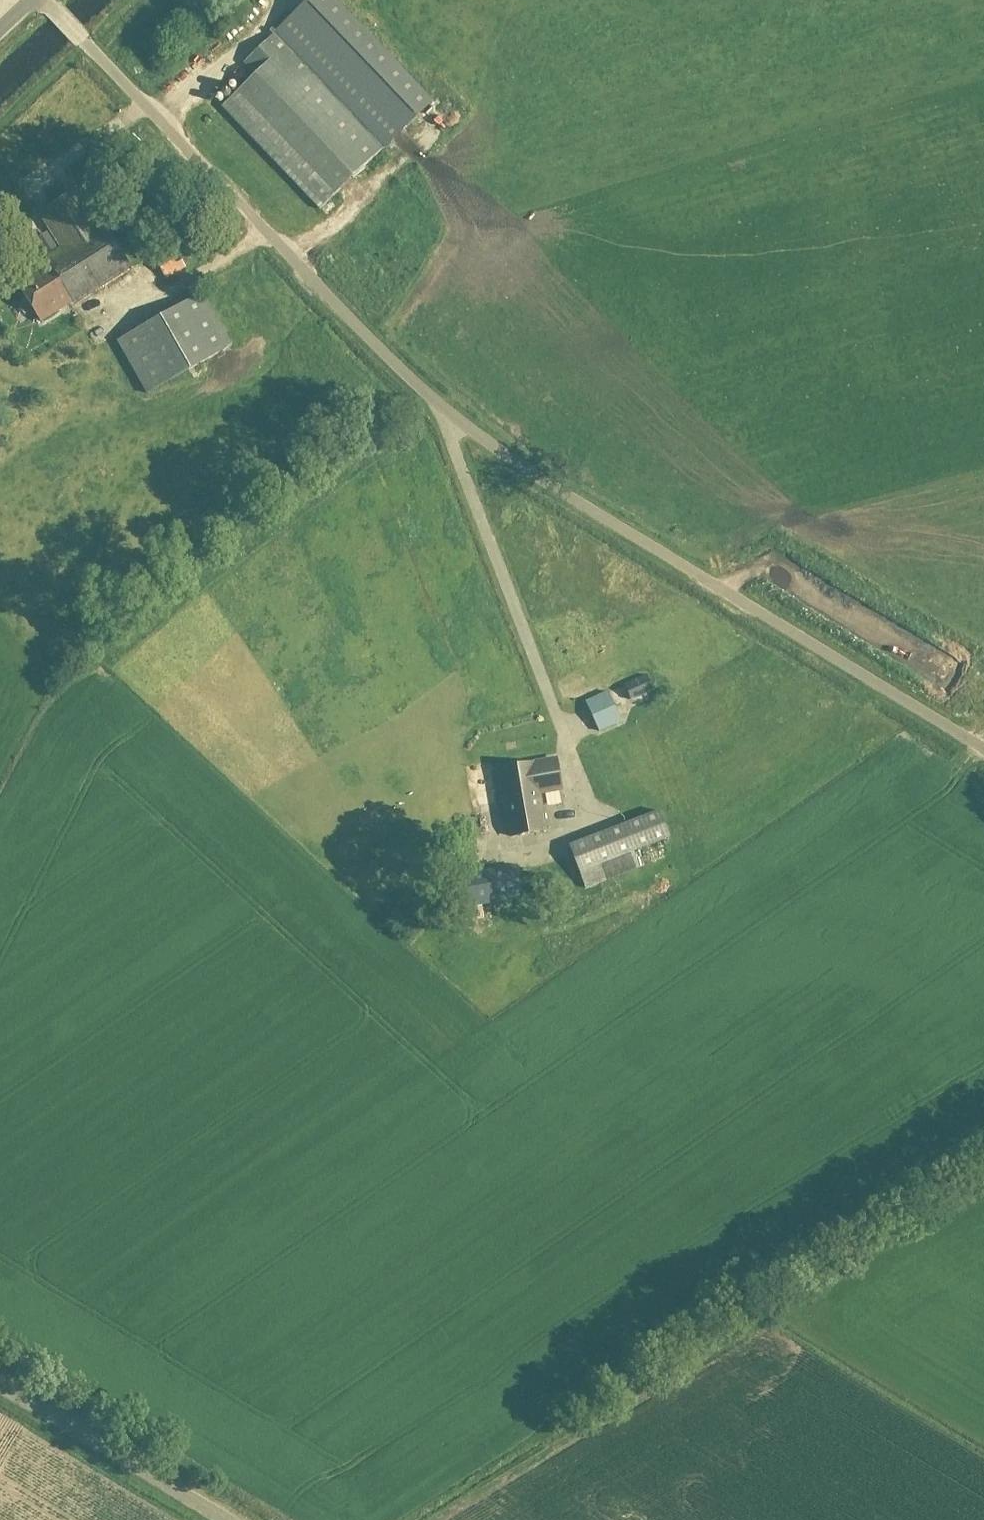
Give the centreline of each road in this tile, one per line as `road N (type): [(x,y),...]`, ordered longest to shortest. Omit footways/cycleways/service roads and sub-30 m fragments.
road 1 (unclassified): [(983,744),(654,543),(542,487),(423,396),(42,0)]
road 2 (unclassified): [(223,1519),(0,1387)]

